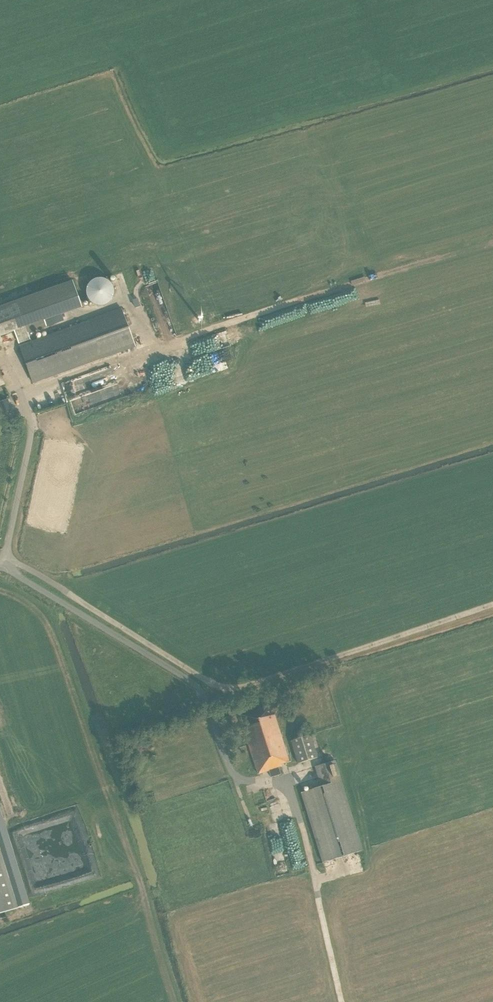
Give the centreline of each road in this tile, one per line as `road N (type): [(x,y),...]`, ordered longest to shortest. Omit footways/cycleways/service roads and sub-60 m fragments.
road 1 (track): [(3,557),(230,688),(492,605)]
road 2 (unclassified): [(0,564),(186,678),(209,708)]

